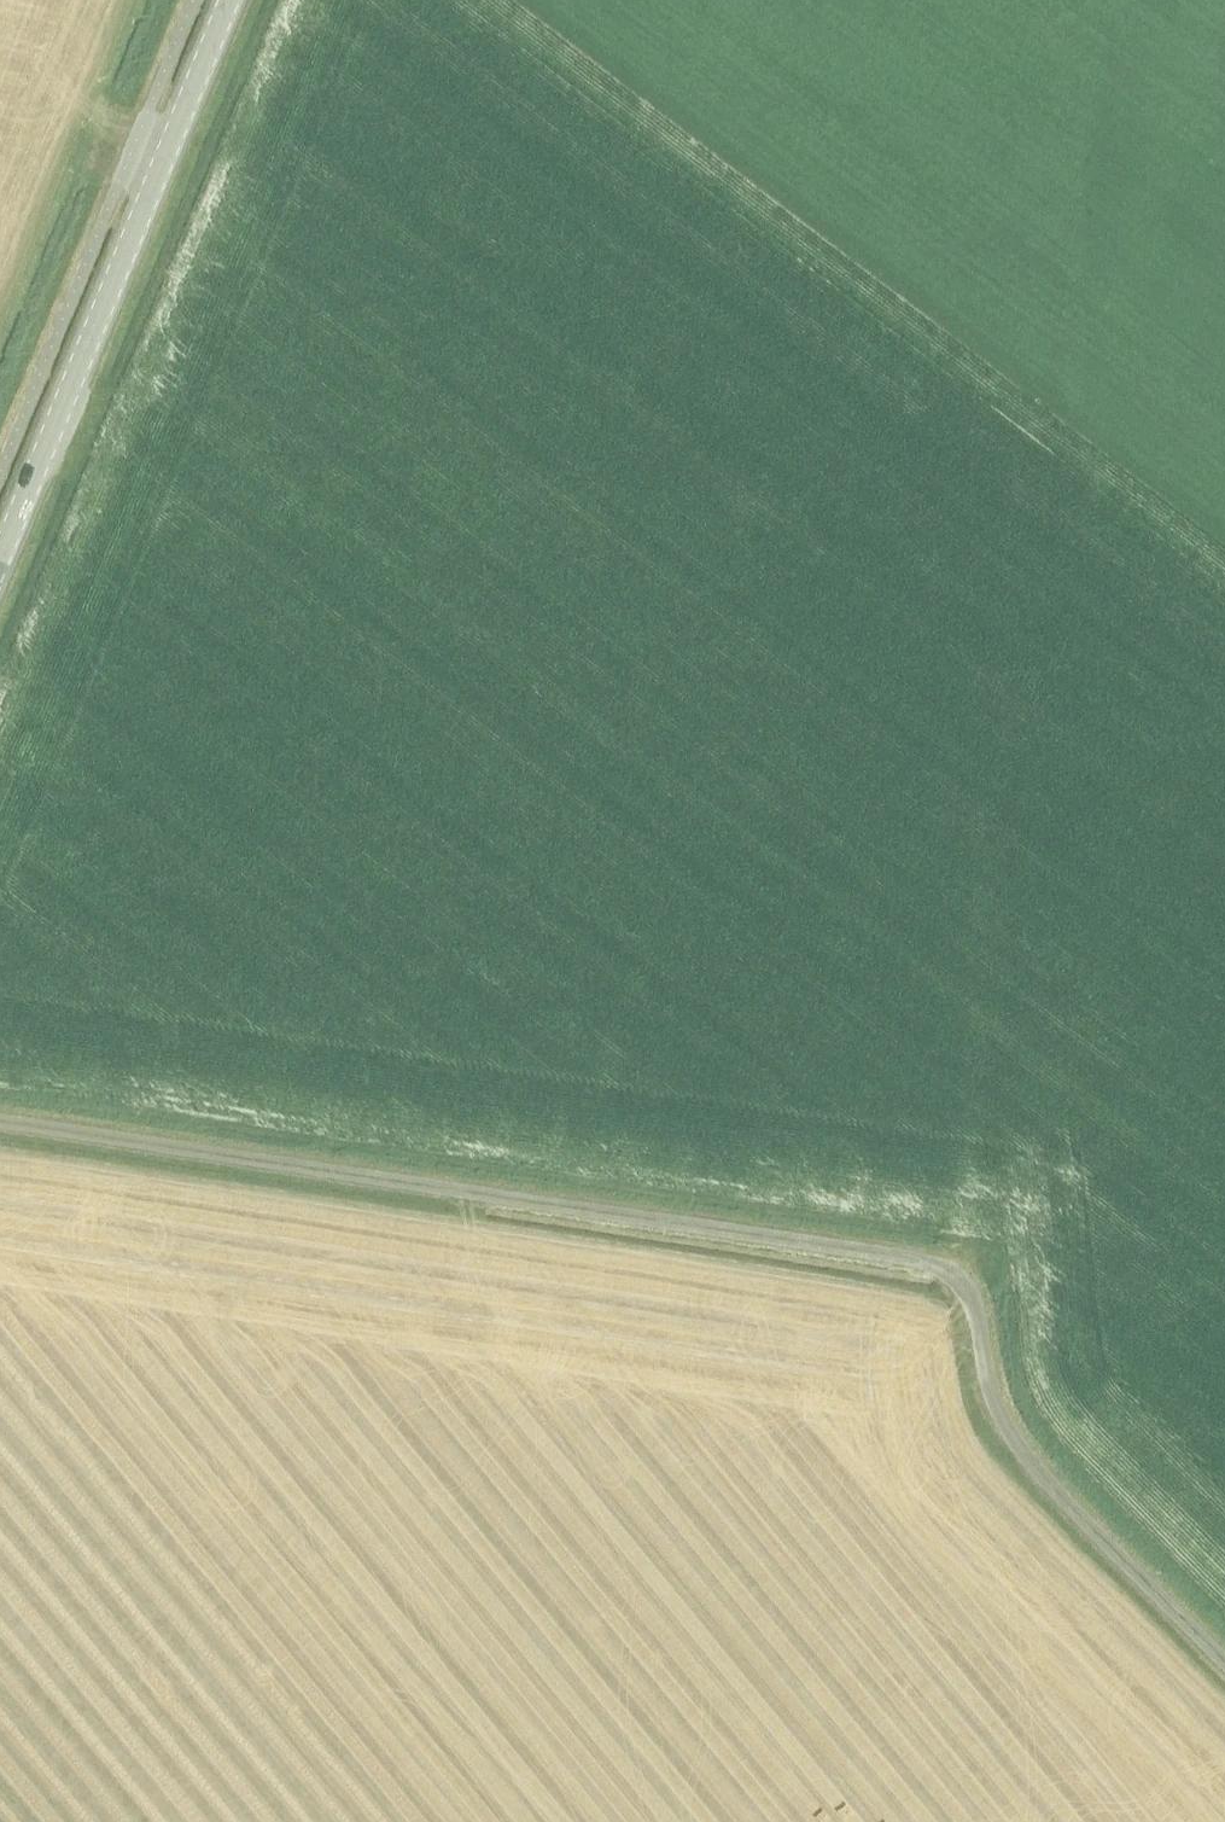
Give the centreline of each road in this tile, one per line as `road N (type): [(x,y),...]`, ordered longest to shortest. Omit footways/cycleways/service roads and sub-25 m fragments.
road 1 (unclassified): [(1224,1667),(1016,1447),(989,1389),(975,1304),(936,1269),(0,1122)]
road 2 (tertiary): [(0,557),(229,0)]

